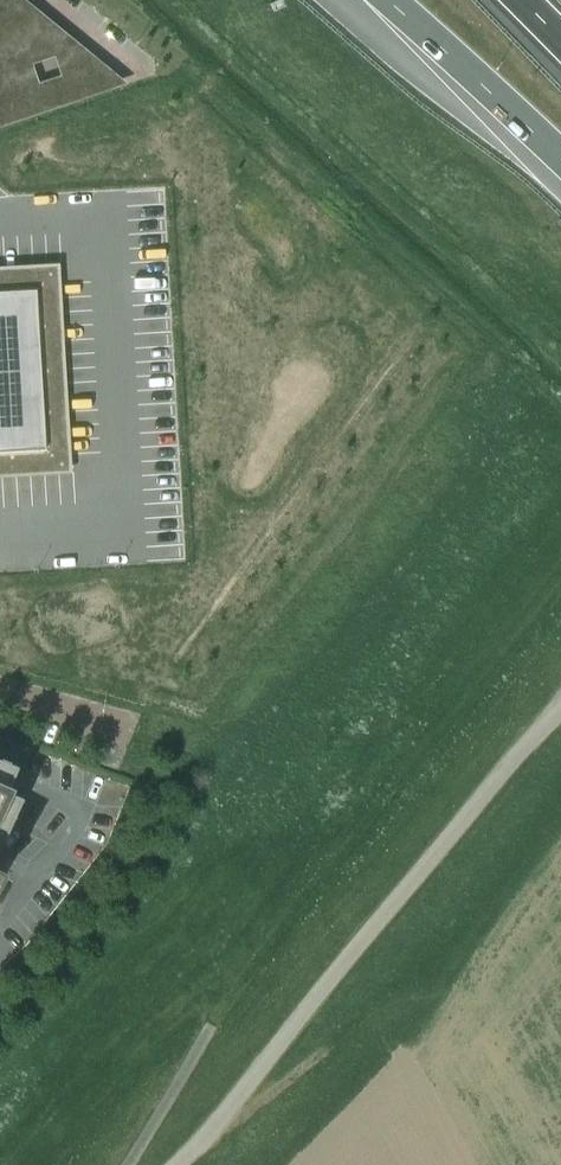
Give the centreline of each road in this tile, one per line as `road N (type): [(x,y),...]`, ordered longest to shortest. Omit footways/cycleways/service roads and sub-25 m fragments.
road 1 (motorway): [(389,0),(560,159)]

